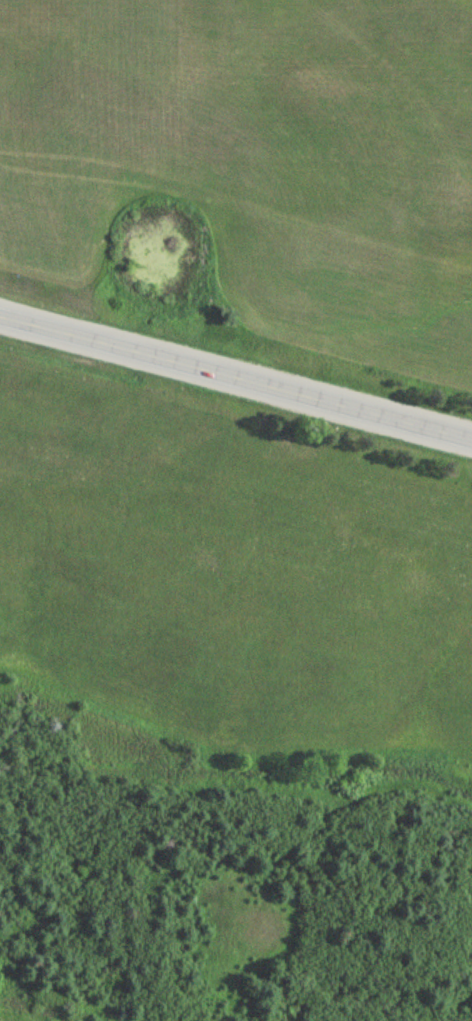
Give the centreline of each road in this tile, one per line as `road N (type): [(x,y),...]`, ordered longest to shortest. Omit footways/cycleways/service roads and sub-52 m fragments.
road 1 (primary): [(471,441),(0,317)]

